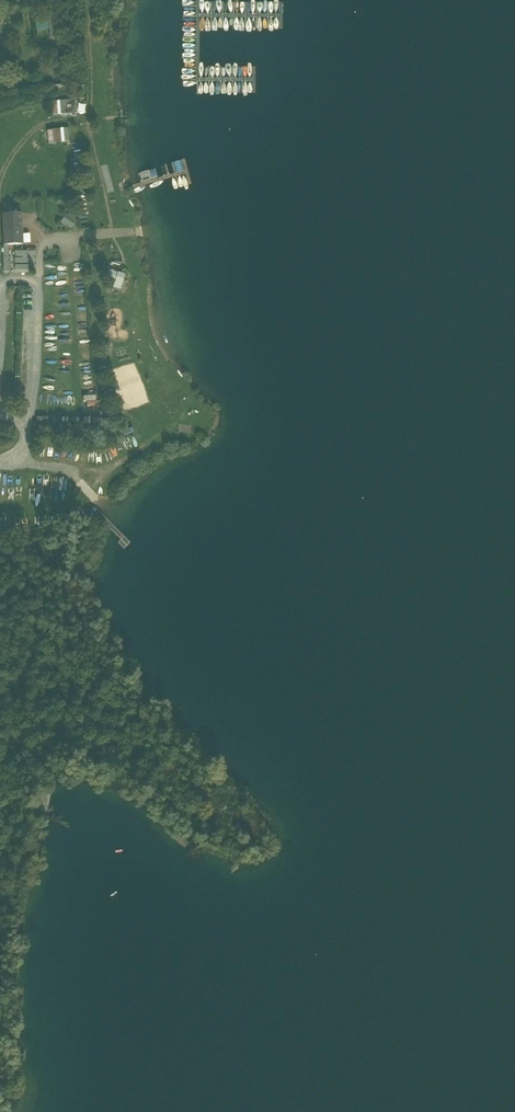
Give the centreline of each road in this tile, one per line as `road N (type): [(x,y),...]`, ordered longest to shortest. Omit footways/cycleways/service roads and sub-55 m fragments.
road 1 (track): [(76,399),(73,264)]

